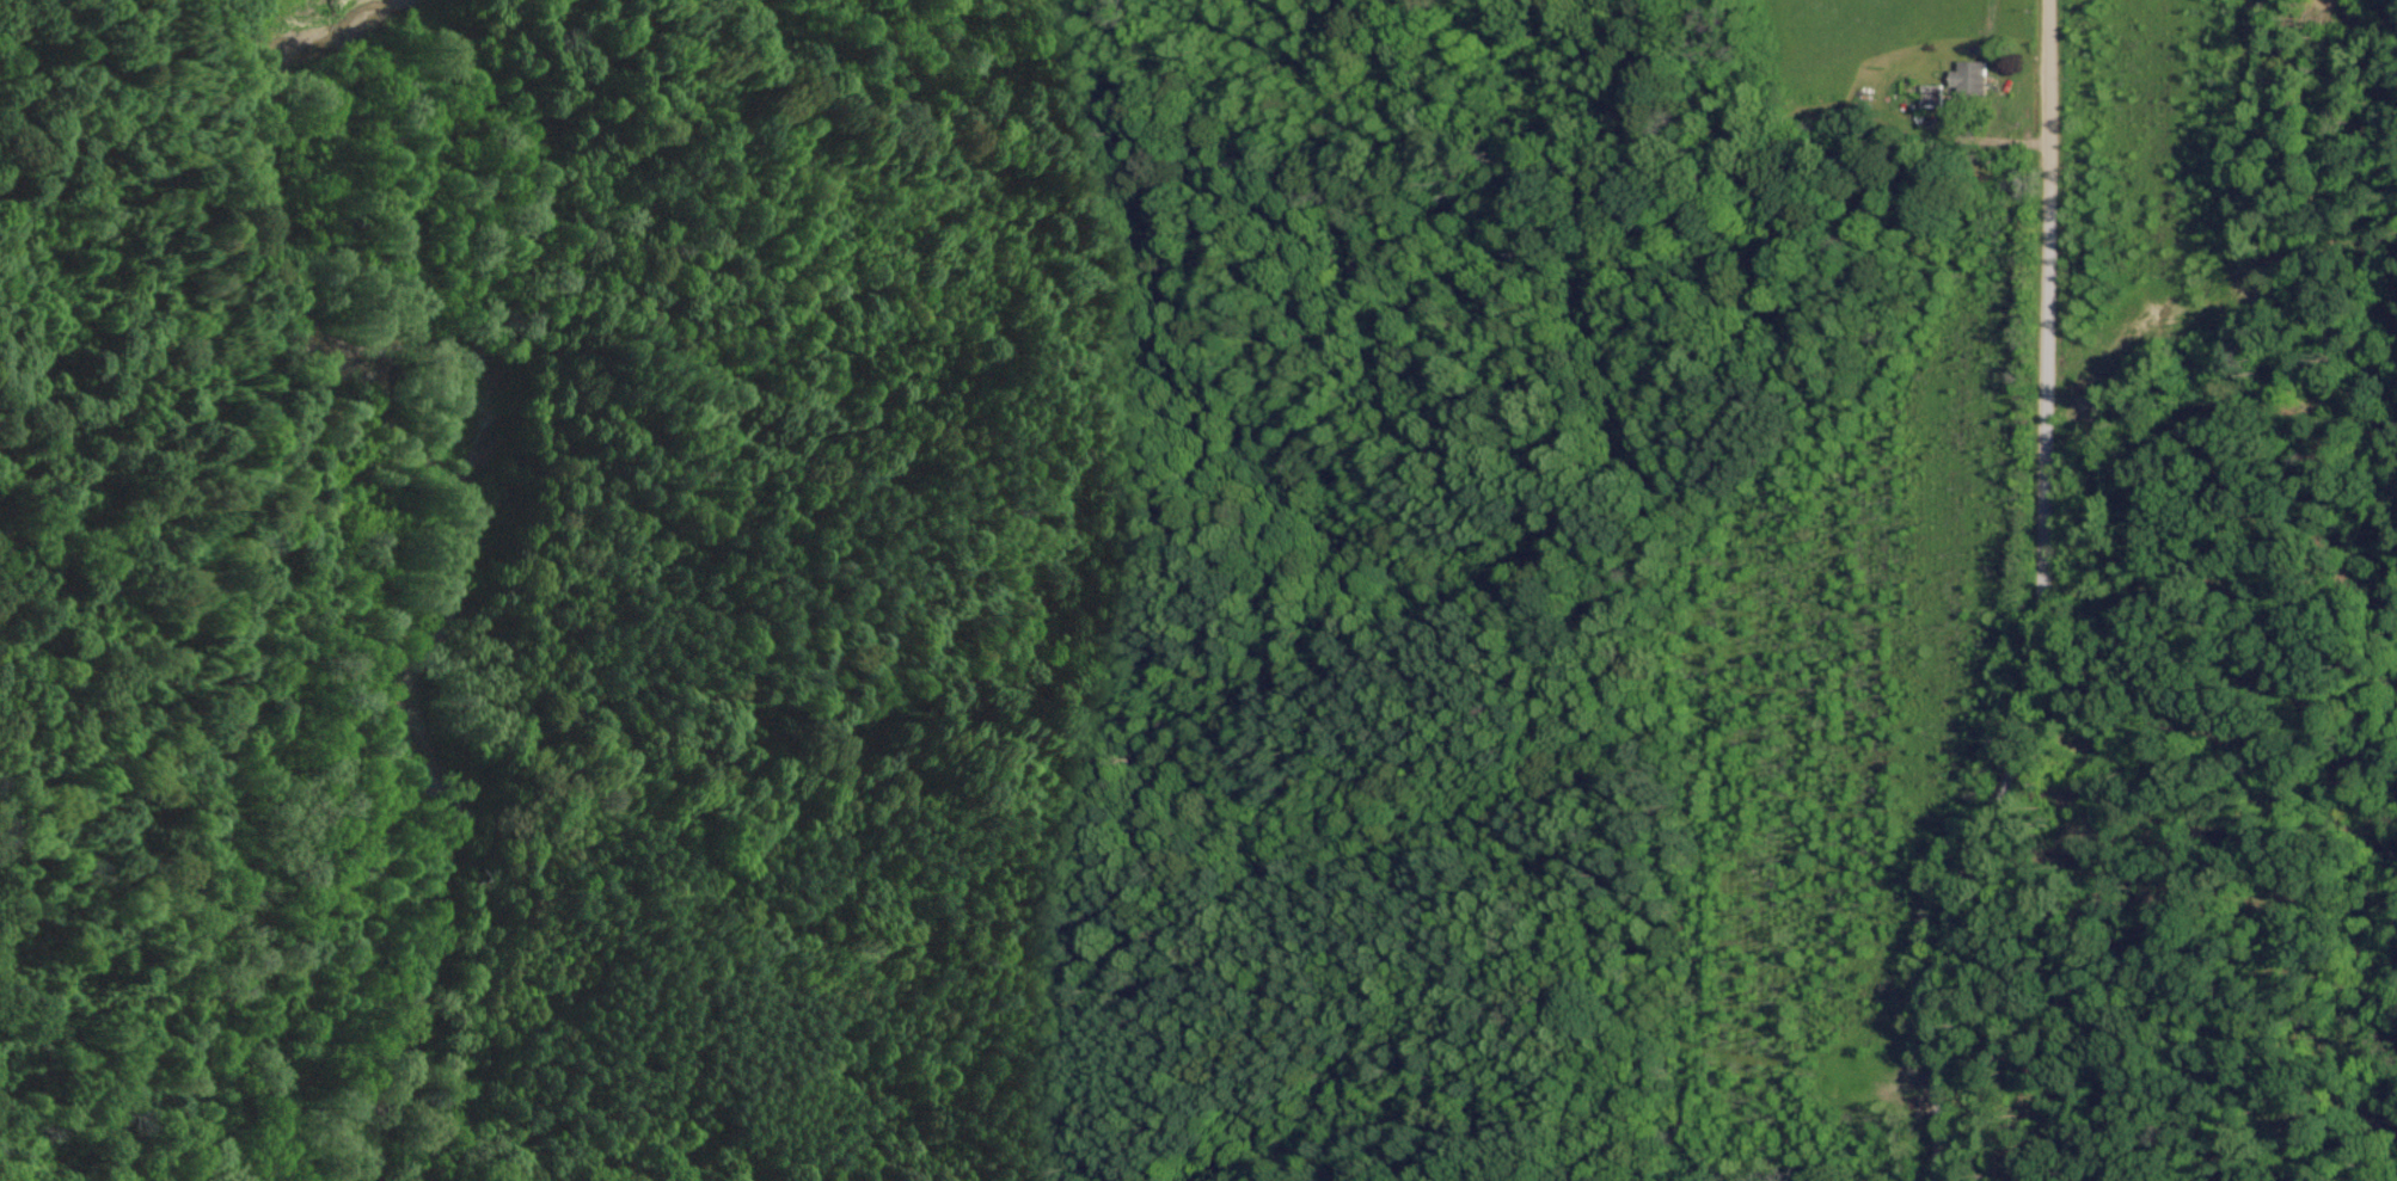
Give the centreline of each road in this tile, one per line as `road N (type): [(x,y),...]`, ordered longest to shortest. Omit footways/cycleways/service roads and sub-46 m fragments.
road 1 (residential): [(1933,1180),(1937,919),(2018,705),(2040,595),(2043,0)]

